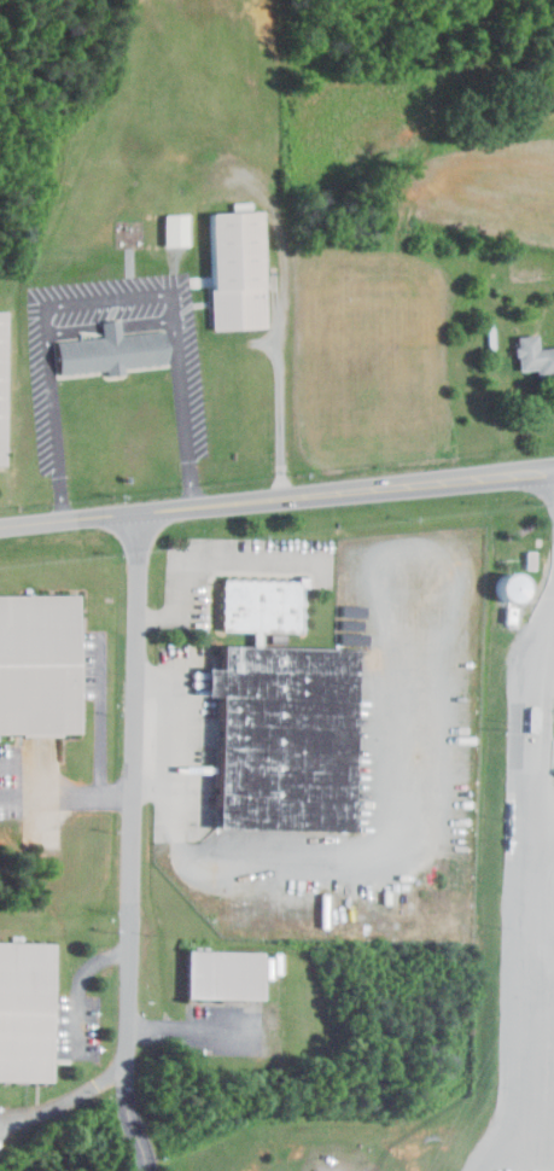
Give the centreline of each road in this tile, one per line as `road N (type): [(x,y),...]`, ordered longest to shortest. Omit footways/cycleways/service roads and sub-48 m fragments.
road 1 (secondary): [(553,472),(0,528)]

